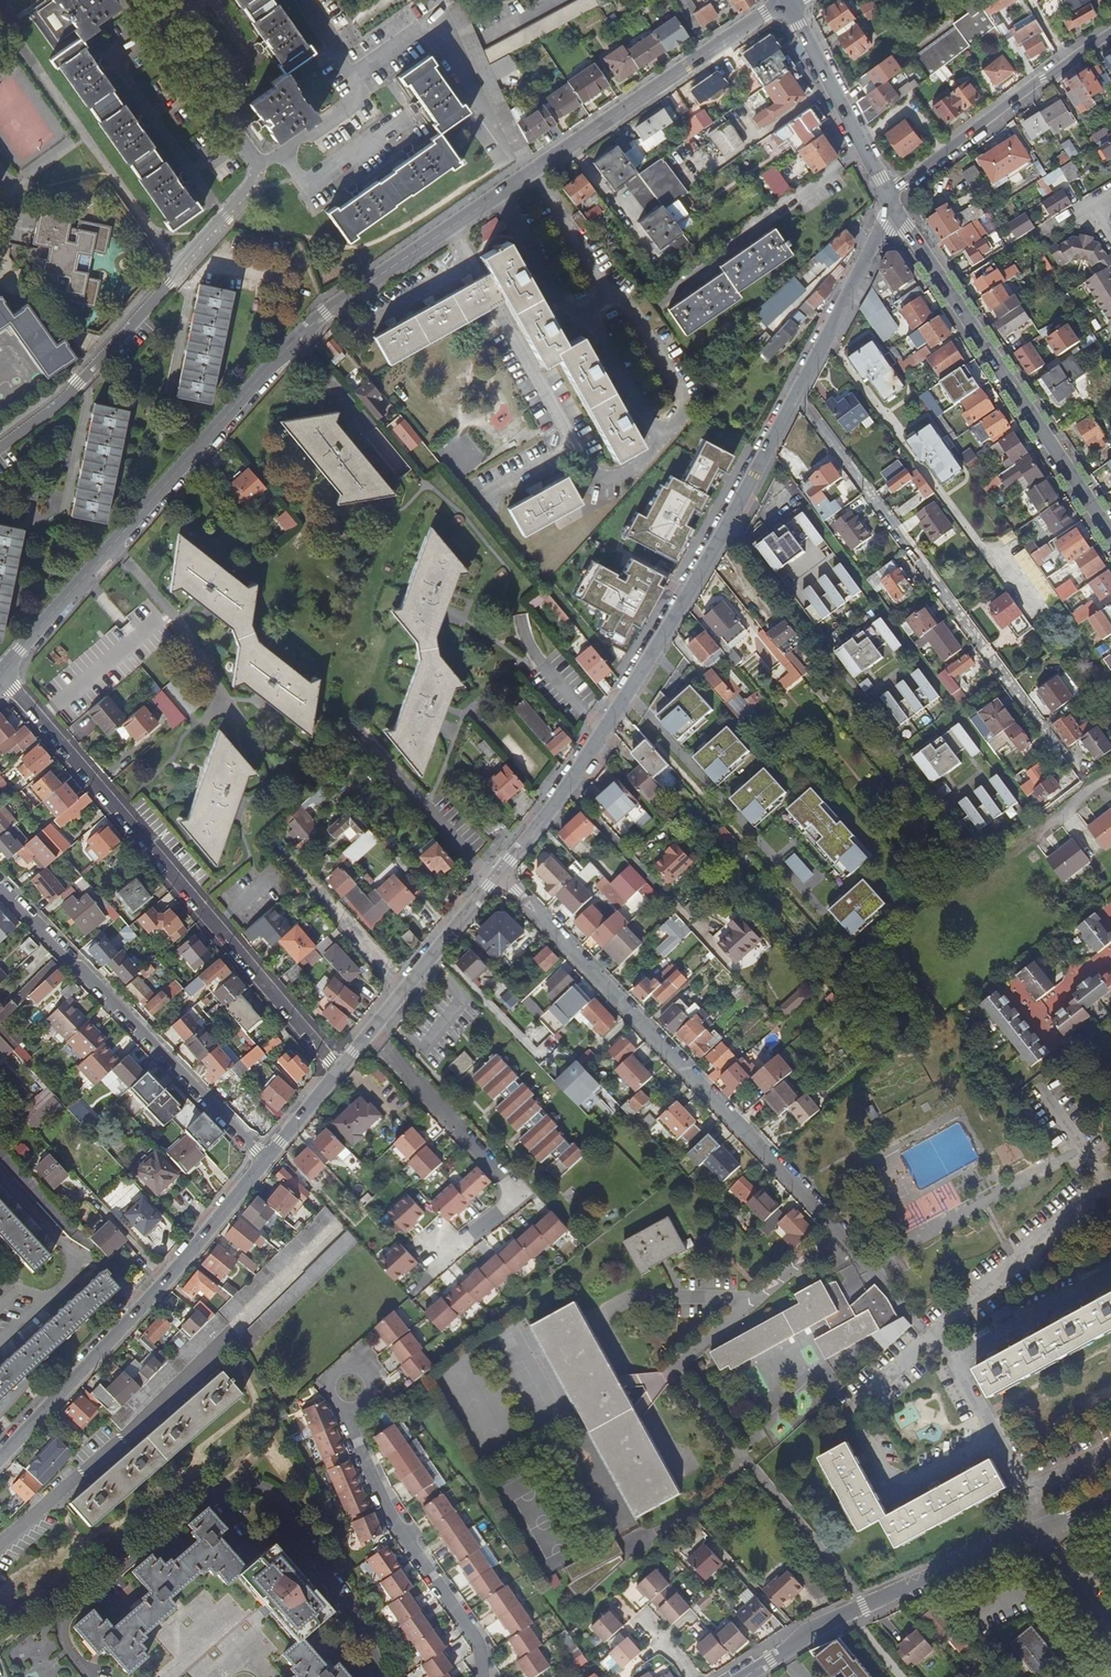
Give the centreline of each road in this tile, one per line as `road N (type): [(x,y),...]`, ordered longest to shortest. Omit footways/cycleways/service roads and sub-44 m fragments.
road 1 (residential): [(0,673),(294,338),(533,168),(789,3)]
road 2 (residential): [(870,1266),(501,875)]
road 3 (residential): [(385,1676),(356,1615),(277,1500),(243,1484),(203,1500),(68,1616),(64,1638),(89,1676)]
road 4 (residential): [(0,673),(338,1070)]
road 5 (residential): [(1059,751),(798,395)]
road 6 (residential): [(747,1676),(850,1612),(1110,1497)]
road 7 (residential): [(0,1458),(266,1161)]
road 8 (residential): [(0,449),(77,387),(250,185),(256,163)]
road 9 (tertiary): [(896,211),(1110,533)]
road 10 (residential): [(266,1161),(0,885)]
road 11 (residential): [(411,1291),(519,1197),(373,1028)]
road 12 (residential): [(828,335),(1028,615)]
road 13 (residential): [(627,689),(798,395)]
road 14 (residential): [(345,1414),(389,1513),(479,1643),(483,1676)]
road 15 (residential): [(810,899),(627,689)]
road 16 (residential): [(1110,30),(888,194)]
road 17 (residential): [(256,163),(281,154),(360,93),(301,0)]
road 18 (tertiary): [(789,3),(888,194)]
road 19 (residential): [(569,781),(709,942)]
road 20 (residential): [(256,163),(143,0)]
road 21 (residential): [(278,847),(403,988)]
road 22 (residential): [(956,1358),(1110,1274)]
road 23 (residential): [(403,988),(501,875)]
road 24 (residential): [(828,335),(896,211)]
road 25 (residential): [(1110,1186),(1040,1087)]

